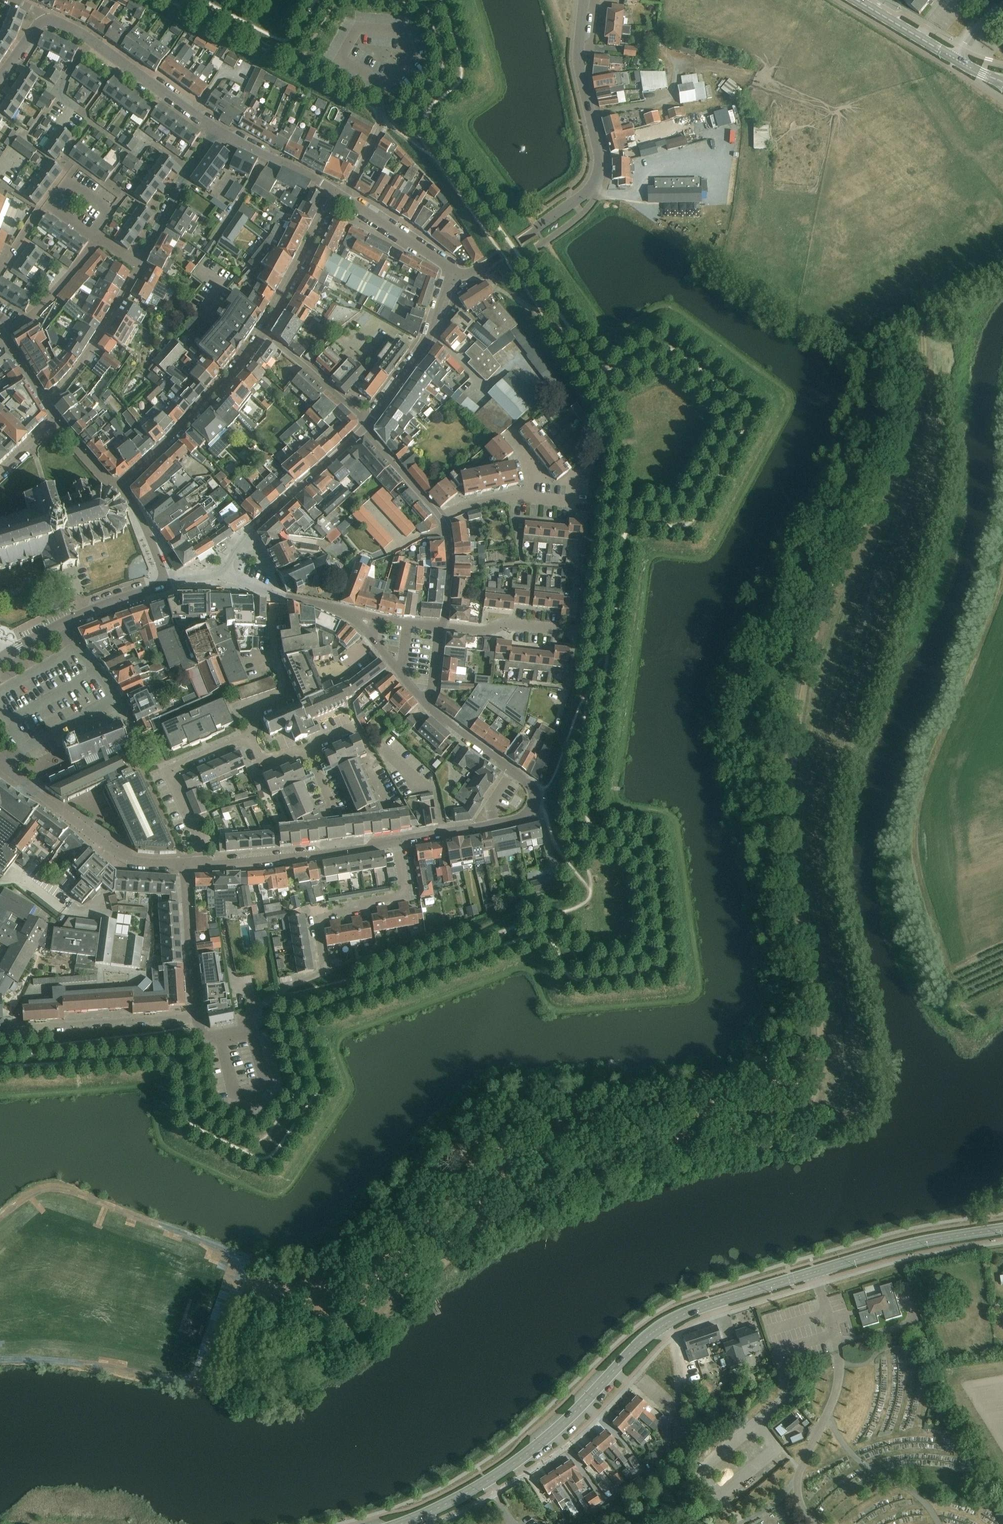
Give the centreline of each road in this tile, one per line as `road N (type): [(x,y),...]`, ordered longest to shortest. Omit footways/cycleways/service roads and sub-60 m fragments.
road 1 (track): [(260,1285),(309,1293),(338,1287),(510,1187),(670,1139),(730,1116),(792,1077),(809,1039),(782,778),(809,616),(912,408),(926,318),(1002,278)]
road 2 (tertiary): [(399,1523),(513,1464),(643,1341),(679,1316),(892,1249),(1002,1229)]
road 3 (residential): [(201,1017),(227,1043),(254,1034),(253,1012),(263,1001),(324,973),(317,920),(407,895),(401,839)]
road 4 (residential): [(460,279),(522,242),(595,181),(601,161),(578,67),(582,0)]
road 5 (residential): [(183,863),(117,854),(0,762)]
road 6 (residential): [(265,334),(187,431),(122,490)]
road 7 (residential): [(227,575),(254,529),(366,430)]
road 8 (residential): [(16,1030),(201,1017)]
road 9 (residential): [(201,863),(172,767),(251,736)]
road 10 (residential): [(0,659),(162,583)]
road 11 (residential): [(371,424),(423,351),(460,279)]
road 12 (residential): [(138,268),(92,352),(46,404)]
road 13 (residential): [(523,818),(535,804),(533,787),(431,709)]
road 14 (residential): [(335,193),(265,334)]
road 15 (residential): [(201,1017),(183,863)]
road 16 (residential): [(216,129),(90,40)]
road 17 (residential): [(460,279),(344,197)]
road 18 (residential): [(342,852),(201,863)]
road 19 (residential): [(371,424),(265,334)]
road 20 (residential): [(6,339),(100,238)]
road 21 (residential): [(335,193),(216,129)]
road 22 (residential): [(442,627),(575,632)]
road 23 (residential): [(431,709),(344,611)]
road 24 (residential): [(523,818),(401,839)]
road 25 (residential): [(344,611),(227,575)]

